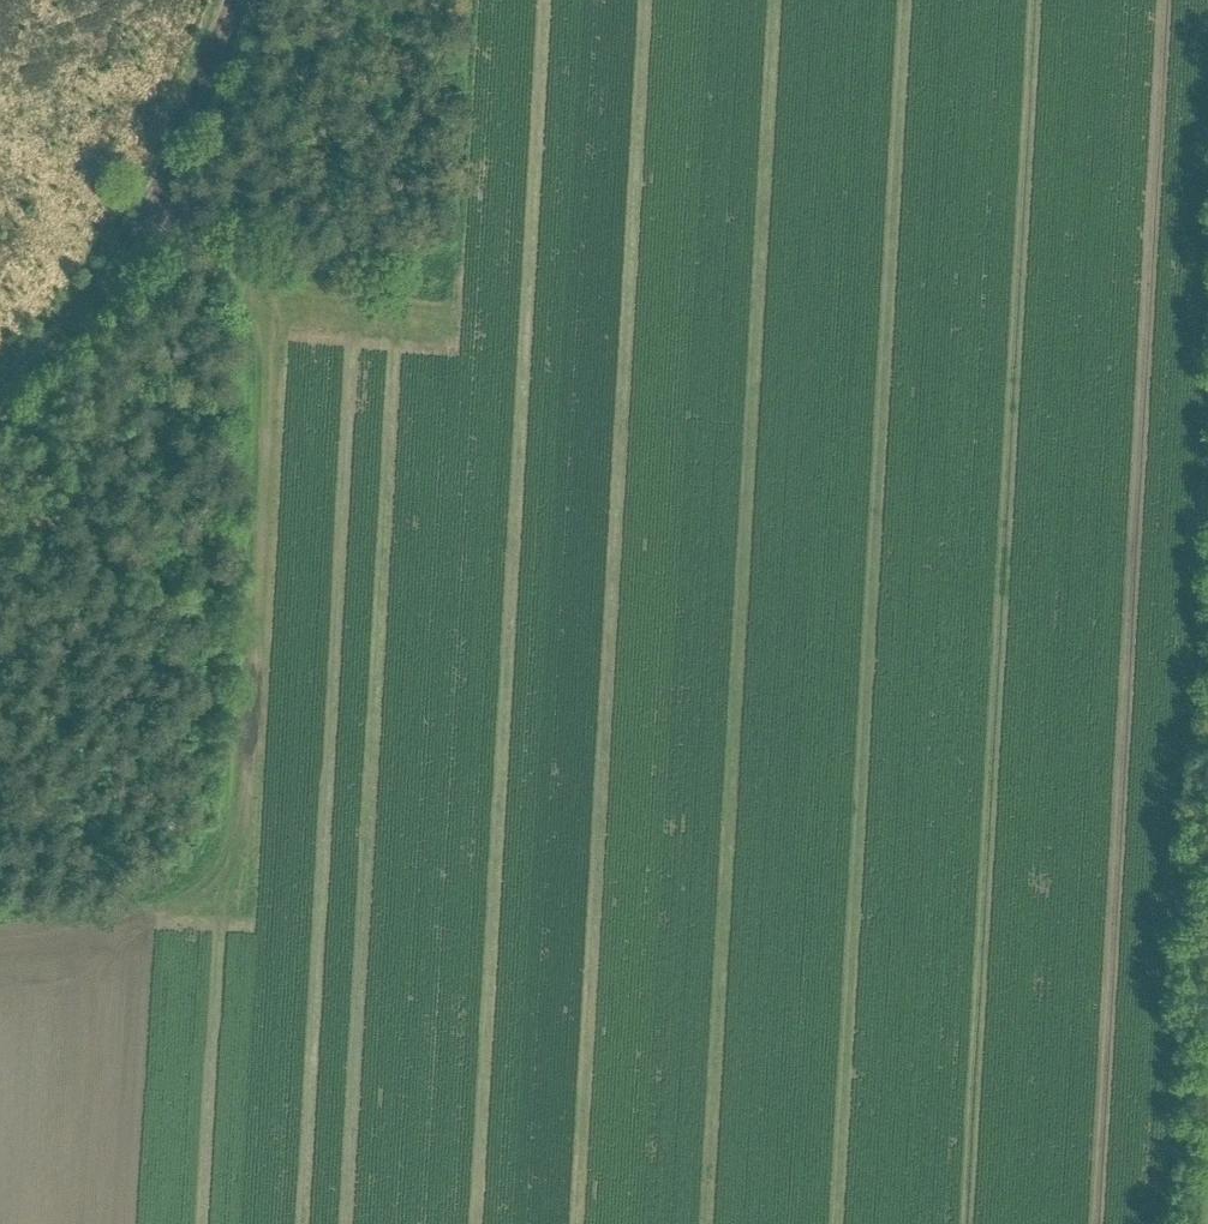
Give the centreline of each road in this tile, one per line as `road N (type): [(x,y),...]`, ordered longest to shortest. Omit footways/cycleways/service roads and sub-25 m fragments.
road 1 (track): [(227,0),(153,192),(122,250),(0,386)]

